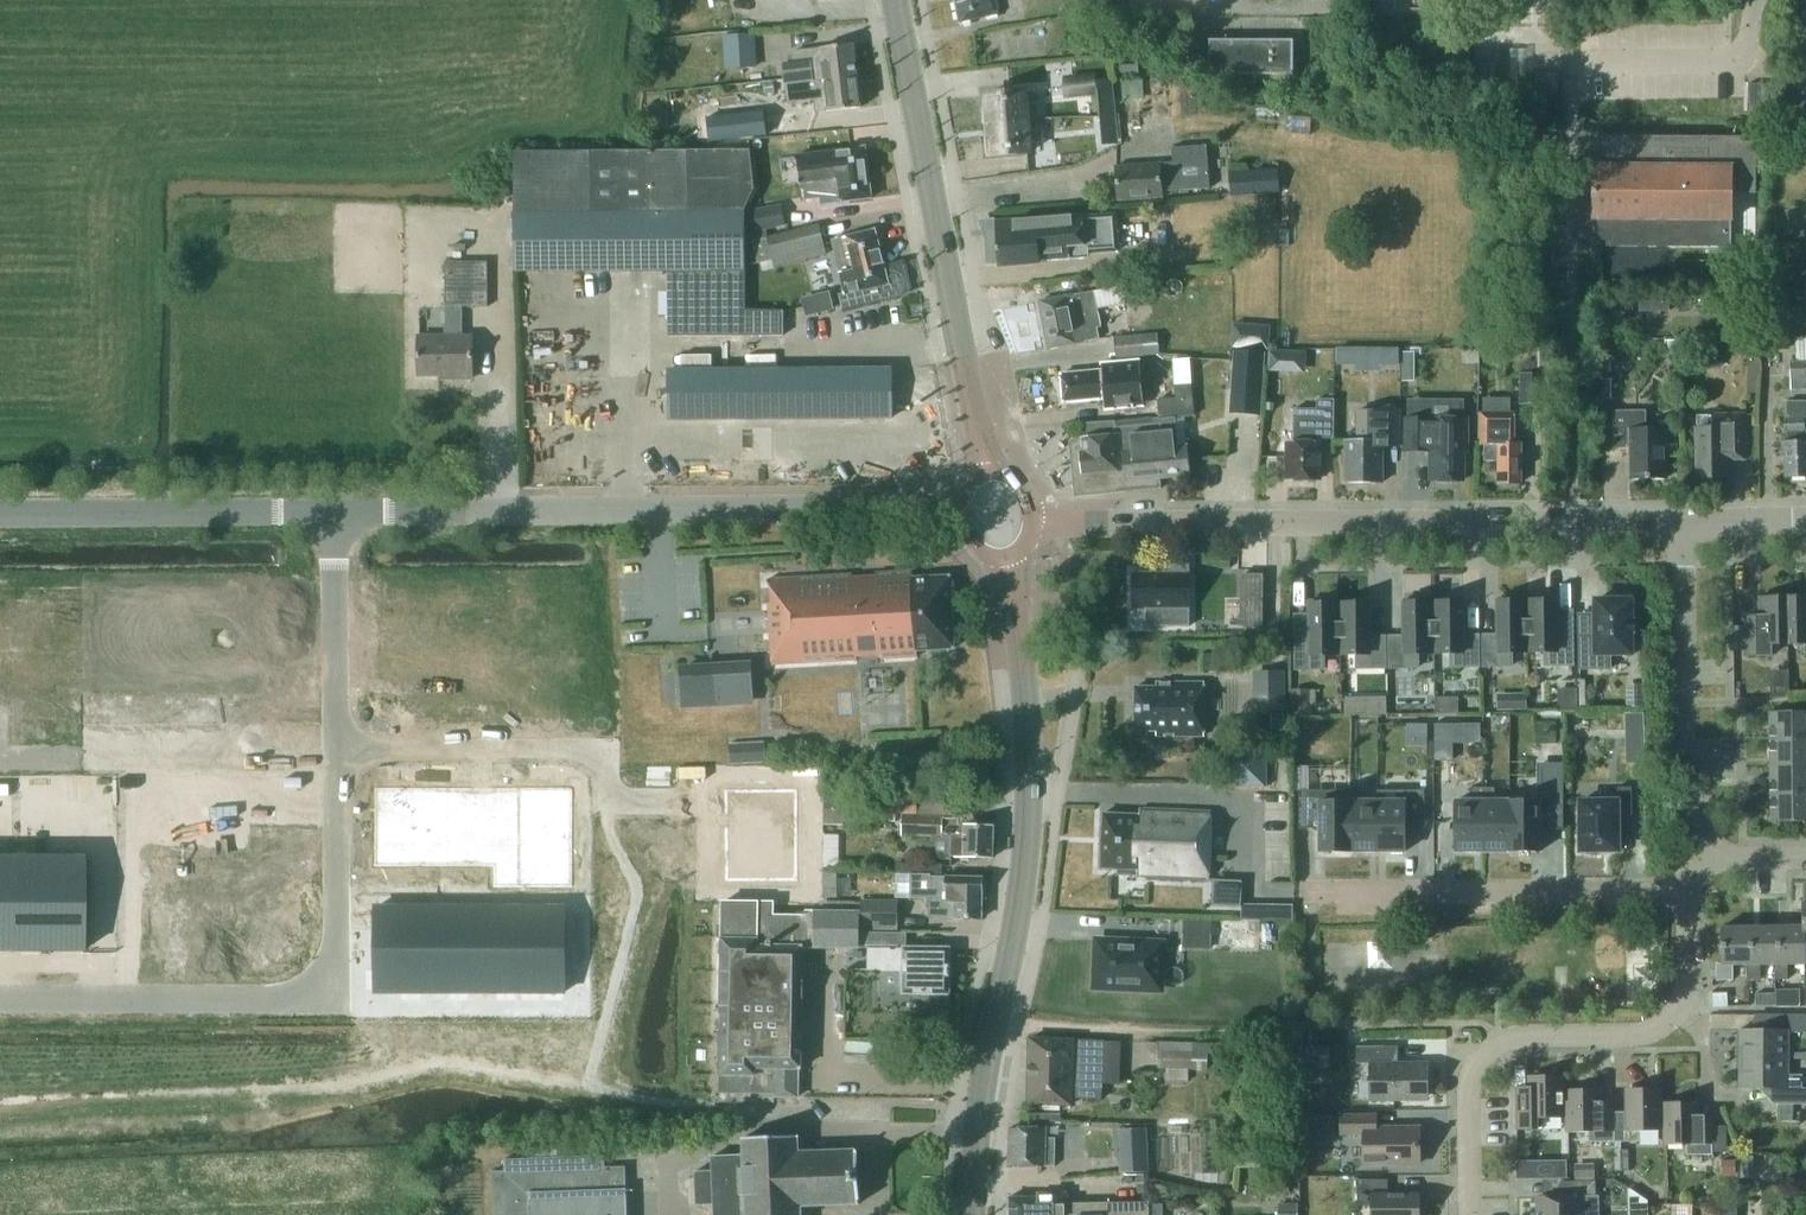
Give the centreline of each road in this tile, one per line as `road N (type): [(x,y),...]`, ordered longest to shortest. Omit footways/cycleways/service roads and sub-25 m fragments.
road 1 (primary): [(975,1214),(990,1046),(1027,876),(1024,689),(1001,558)]
road 2 (residential): [(1684,521),(1041,523)]
road 3 (unclassified): [(955,511),(336,514)]
road 4 (residential): [(0,1004),(319,1001),(334,987),(338,955),(337,752)]
road 5 (residential): [(1686,894),(1687,987),(1665,1025),(1640,1035),(1516,1037),(1480,1058),(1471,1081),(1478,1214)]
road 6 (primary): [(984,472),(897,0)]
road 7 (residential): [(1686,894),(1301,894)]
road 8 (residential): [(337,752),(597,754),(610,797),(683,803)]
road 9 (residential): [(1684,521),(1686,859)]
road 10 (unclassified): [(336,514),(0,515)]
road 11 (residential): [(337,752),(336,514)]
road 12 (residential): [(1606,62),(1742,58),(1772,0)]
road 13 (residential): [(1147,0),(1322,0)]
road 14 (residential): [(1805,519),(1684,521)]
road 15 (residential): [(1805,858),(1686,859)]

